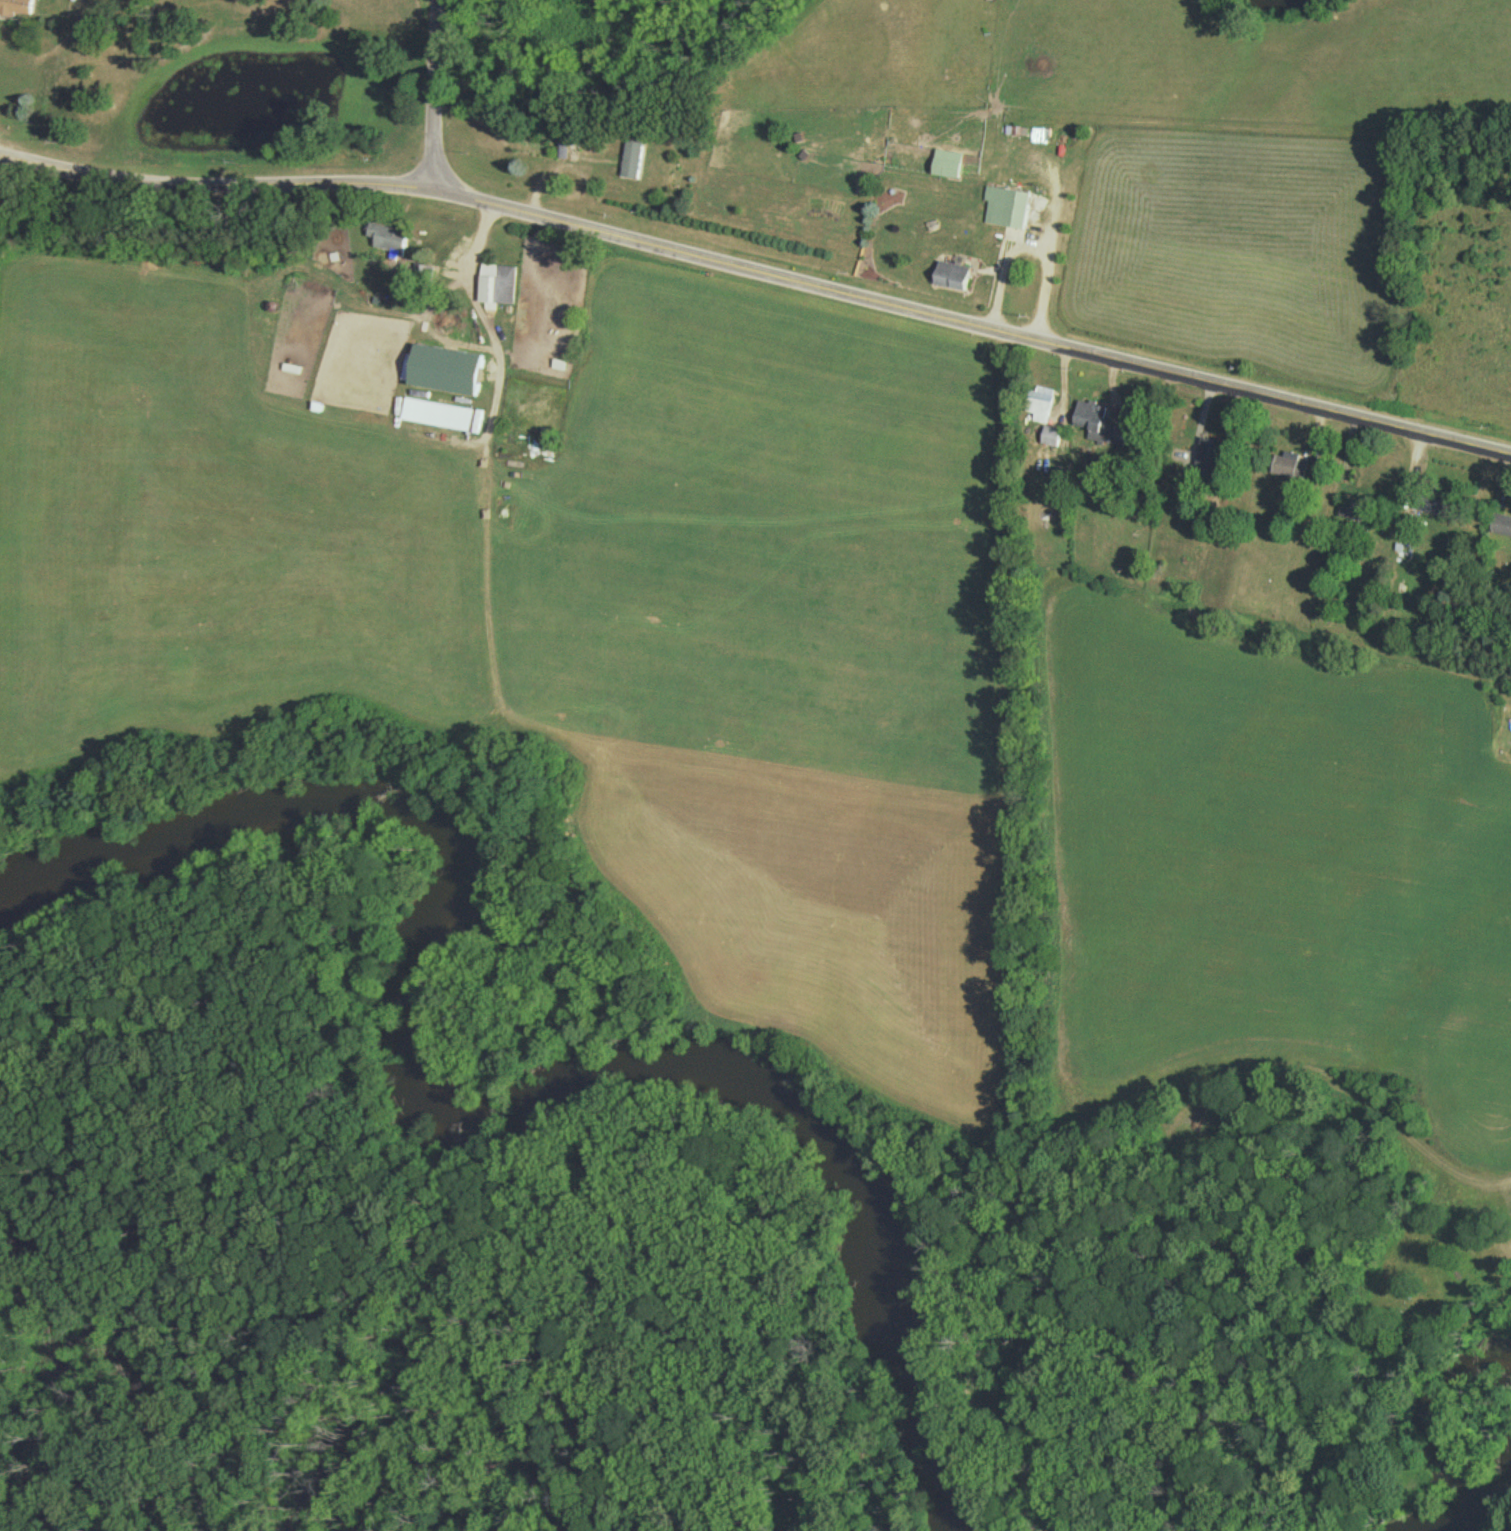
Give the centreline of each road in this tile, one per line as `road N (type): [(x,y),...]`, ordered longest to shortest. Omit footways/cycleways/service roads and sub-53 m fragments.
road 1 (tertiary): [(1510,454),(432,192),(159,183),(0,152)]
road 2 (residential): [(1392,424),(1125,643),(1122,945)]
road 3 (residential): [(432,192),(432,0)]

